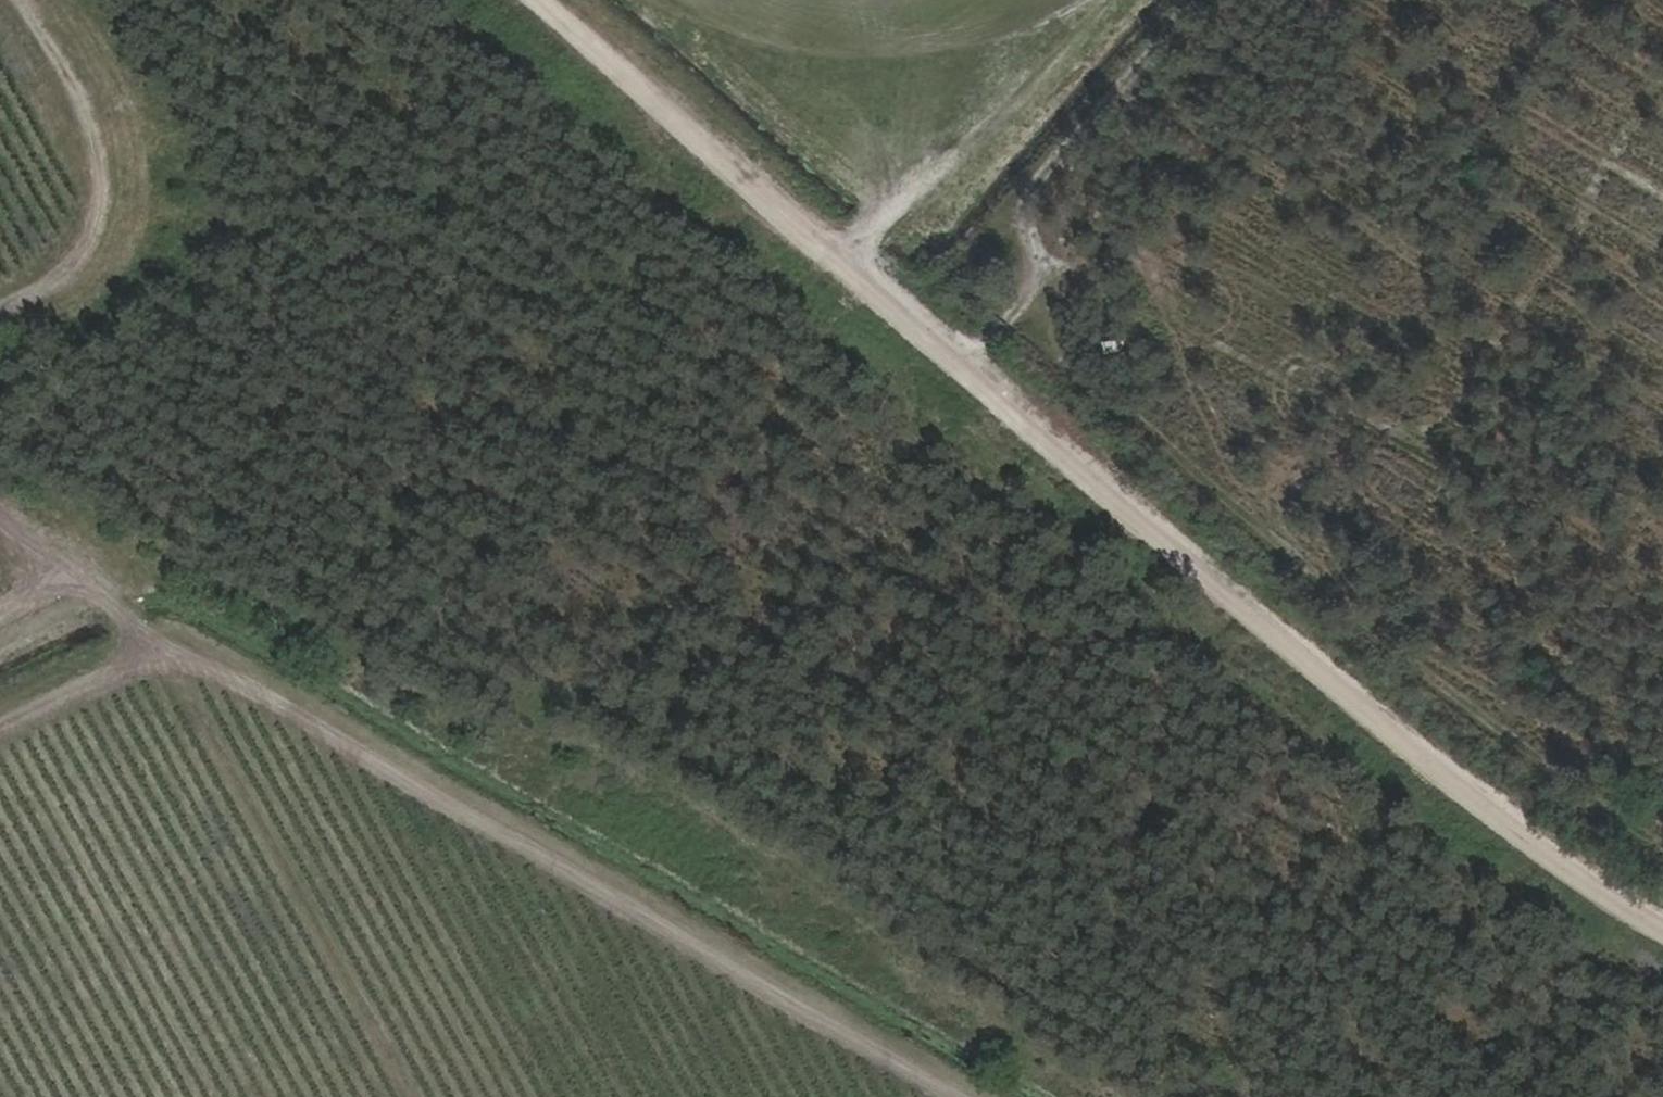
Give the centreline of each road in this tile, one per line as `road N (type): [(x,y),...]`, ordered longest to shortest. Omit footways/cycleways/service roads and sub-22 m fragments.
road 1 (track): [(1662,904),(1506,807),(569,0)]
road 2 (track): [(976,1096),(554,849),(163,635),(85,565),(0,516)]
road 3 (track): [(0,311),(88,252),(103,190),(99,145),(77,93),(22,0)]
road 4 (track): [(860,253),(1108,0)]
road 5 (track): [(0,711),(163,635)]

